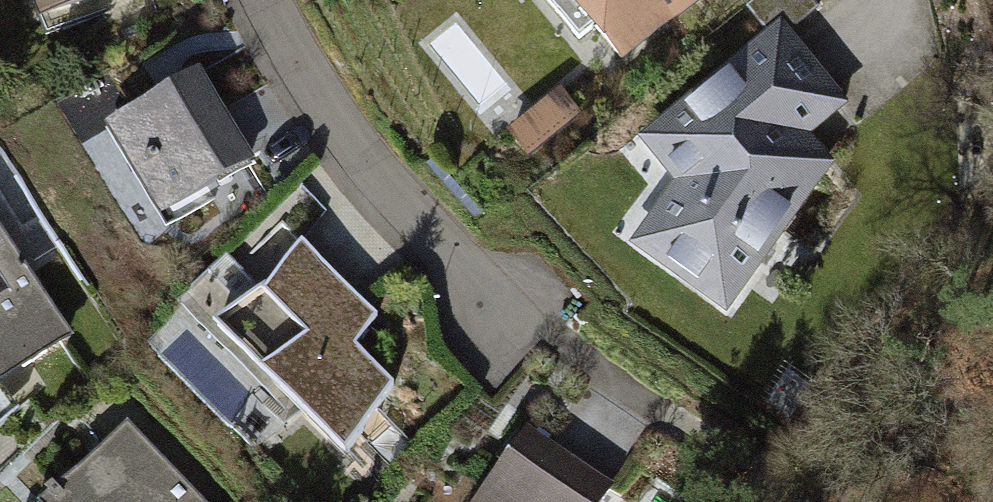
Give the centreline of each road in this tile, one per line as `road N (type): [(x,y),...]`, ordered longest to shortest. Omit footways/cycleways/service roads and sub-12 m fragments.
road 1 (residential): [(259,0),(333,141),(396,212),(569,346)]
road 2 (track): [(680,420),(790,488)]

